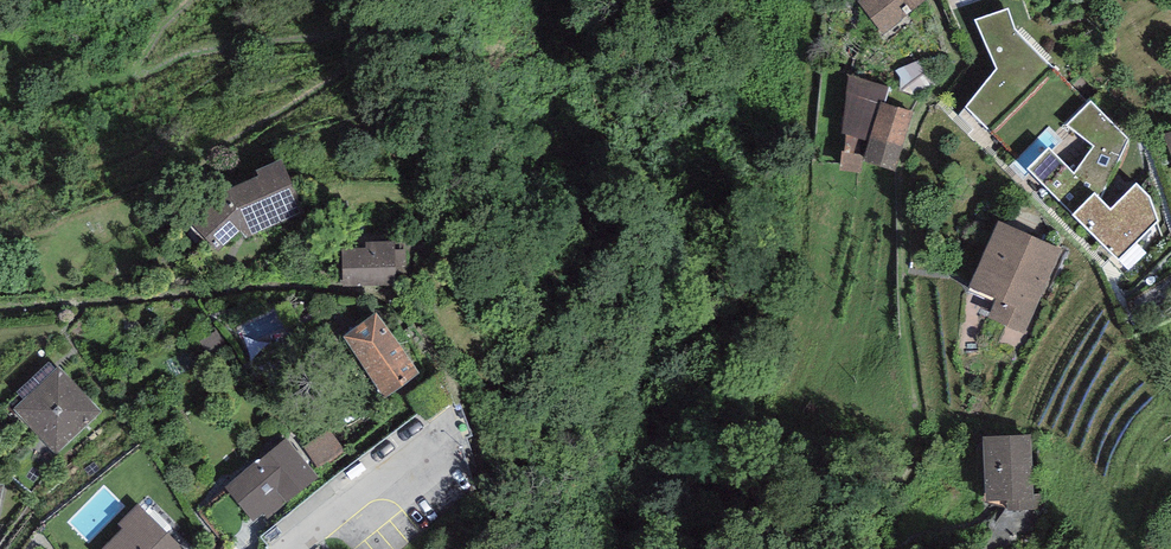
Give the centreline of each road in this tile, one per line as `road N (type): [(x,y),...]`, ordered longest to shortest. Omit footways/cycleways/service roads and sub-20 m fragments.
road 1 (unclassified): [(293,548),(460,415)]

